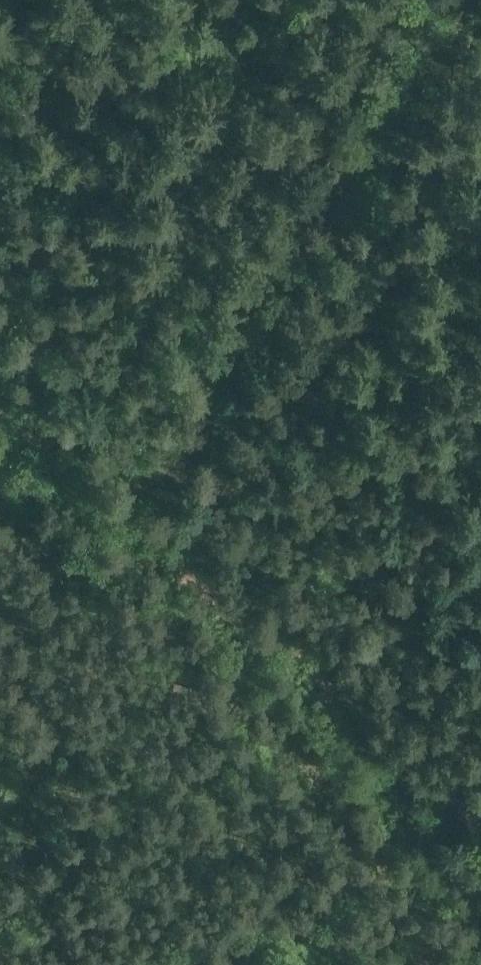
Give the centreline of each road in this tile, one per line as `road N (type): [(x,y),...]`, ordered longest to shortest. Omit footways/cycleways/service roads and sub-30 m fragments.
road 1 (track): [(0,421),(480,821)]

